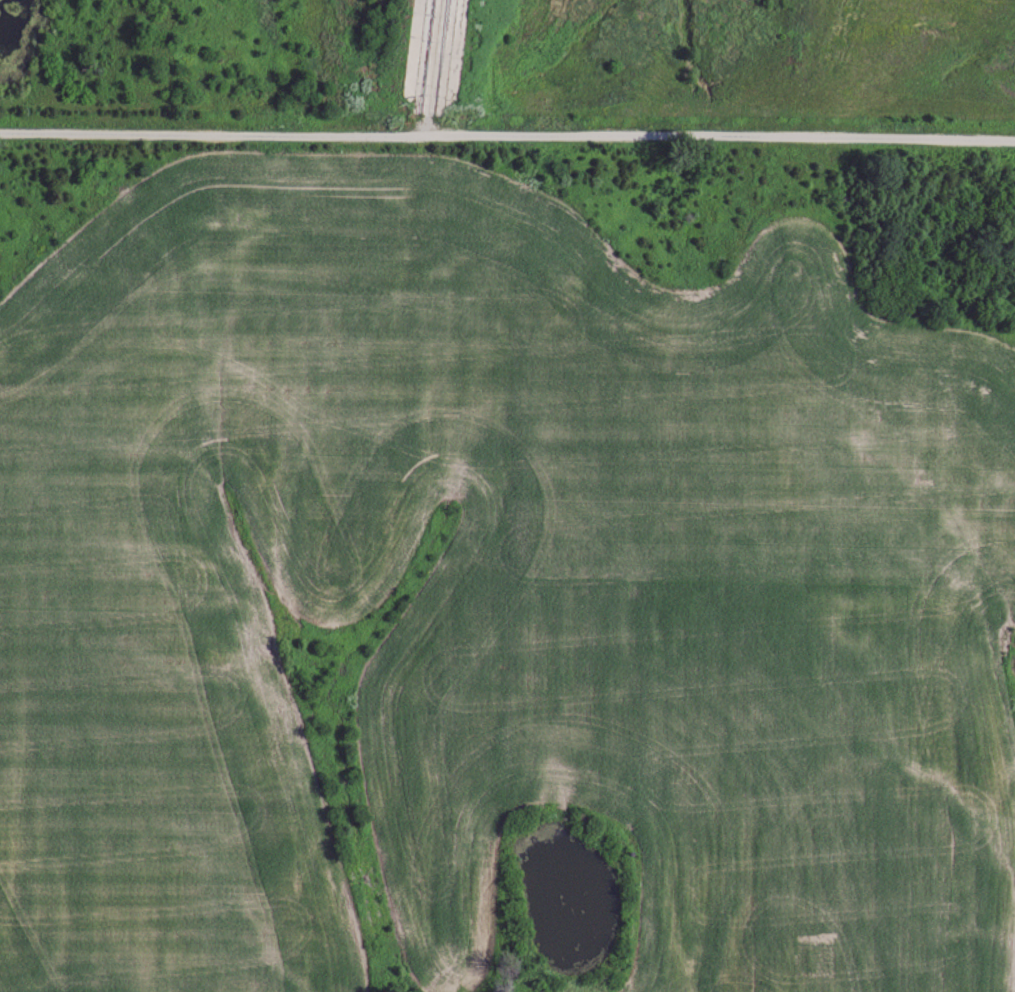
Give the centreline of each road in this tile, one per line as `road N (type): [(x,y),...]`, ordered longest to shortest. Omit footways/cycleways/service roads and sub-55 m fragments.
road 1 (residential): [(1014,148),(0,135)]

